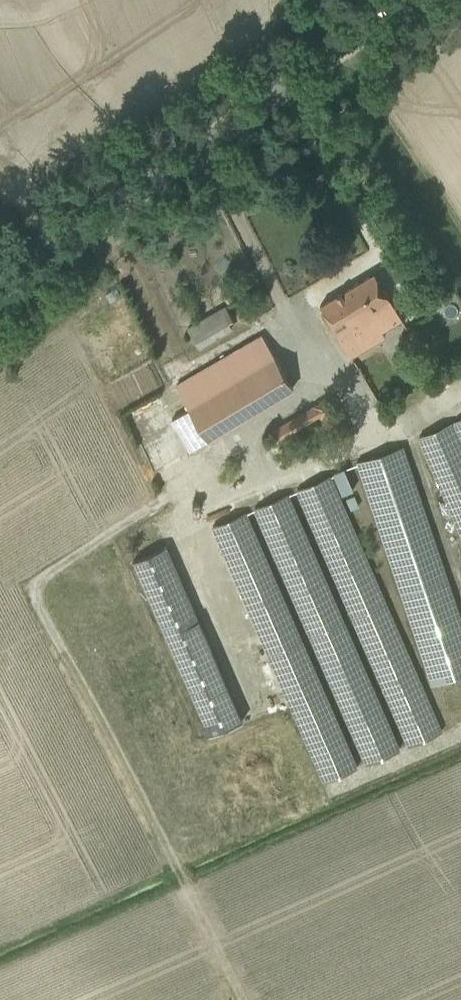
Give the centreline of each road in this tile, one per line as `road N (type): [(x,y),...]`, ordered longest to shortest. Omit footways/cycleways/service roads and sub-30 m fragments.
road 1 (unclassified): [(0,289),(407,0)]

